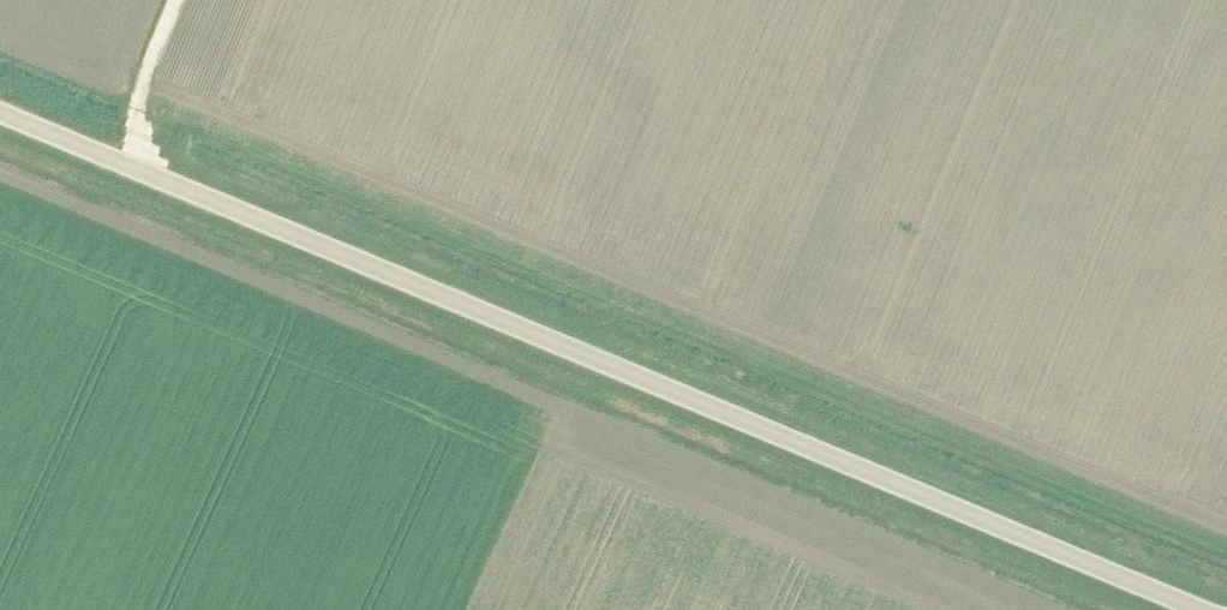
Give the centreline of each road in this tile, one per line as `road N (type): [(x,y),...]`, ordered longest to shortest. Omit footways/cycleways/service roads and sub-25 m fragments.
road 1 (unclassified): [(1184,609),(0,116)]

